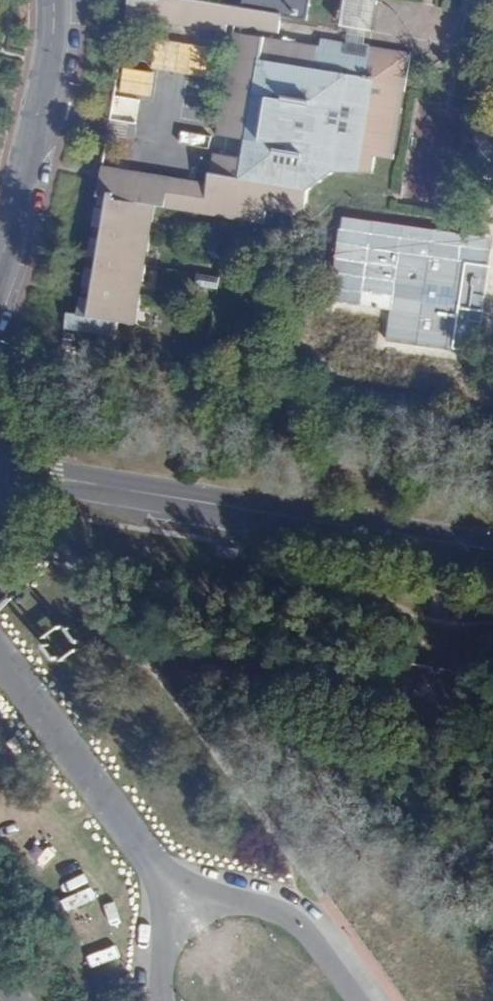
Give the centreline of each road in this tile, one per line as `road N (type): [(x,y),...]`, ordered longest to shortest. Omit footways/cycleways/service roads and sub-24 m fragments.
road 1 (secondary): [(72,480),(492,550)]
road 2 (residential): [(0,653),(180,902)]
road 3 (residential): [(0,267),(54,0)]
road 4 (residential): [(327,957),(280,911),(225,900),(180,902)]

